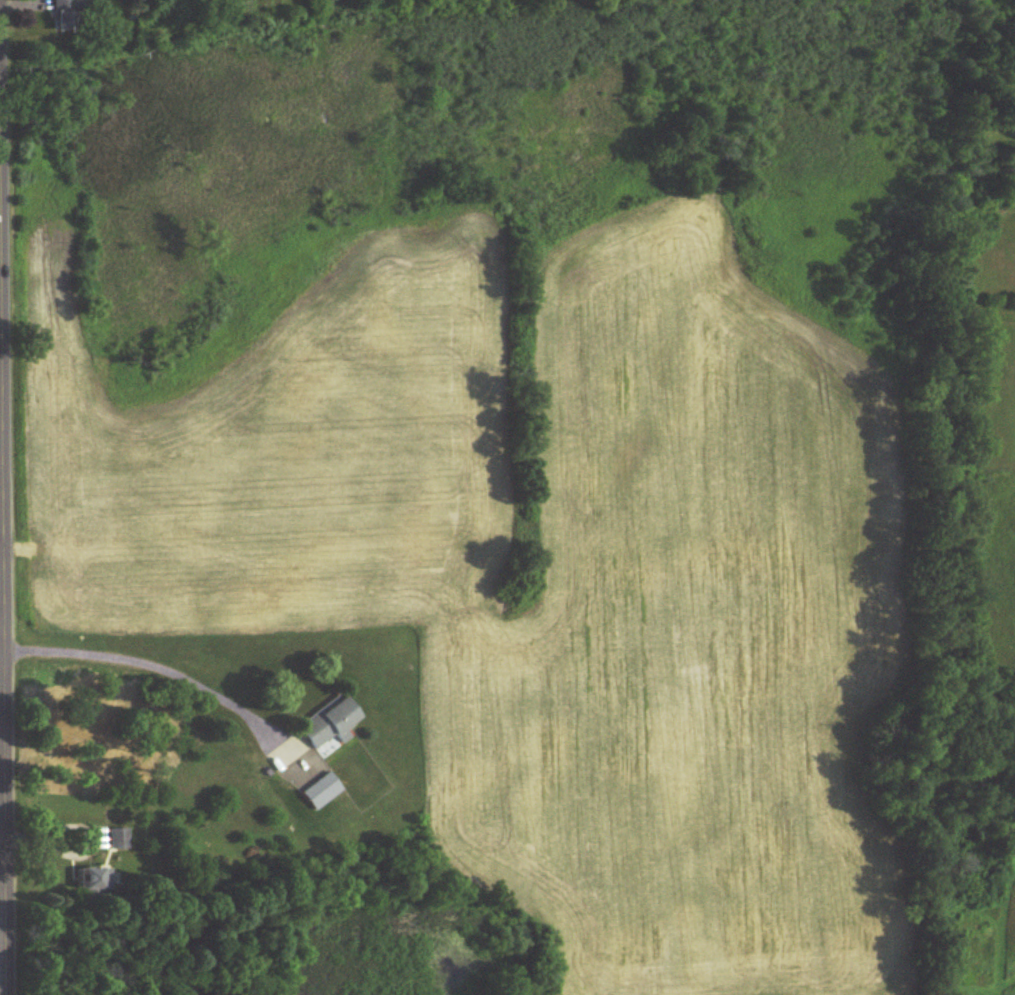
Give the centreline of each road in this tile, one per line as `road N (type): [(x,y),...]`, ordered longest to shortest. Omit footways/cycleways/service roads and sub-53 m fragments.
road 1 (tertiary): [(6,994),(2,0)]

